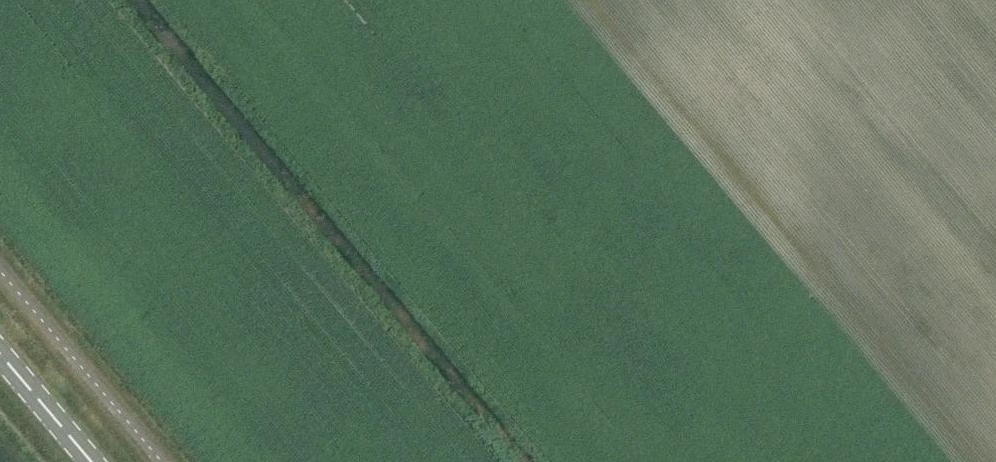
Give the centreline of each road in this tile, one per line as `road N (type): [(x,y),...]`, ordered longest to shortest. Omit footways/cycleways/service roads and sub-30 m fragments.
road 1 (primary): [(92,461),(0,354)]

